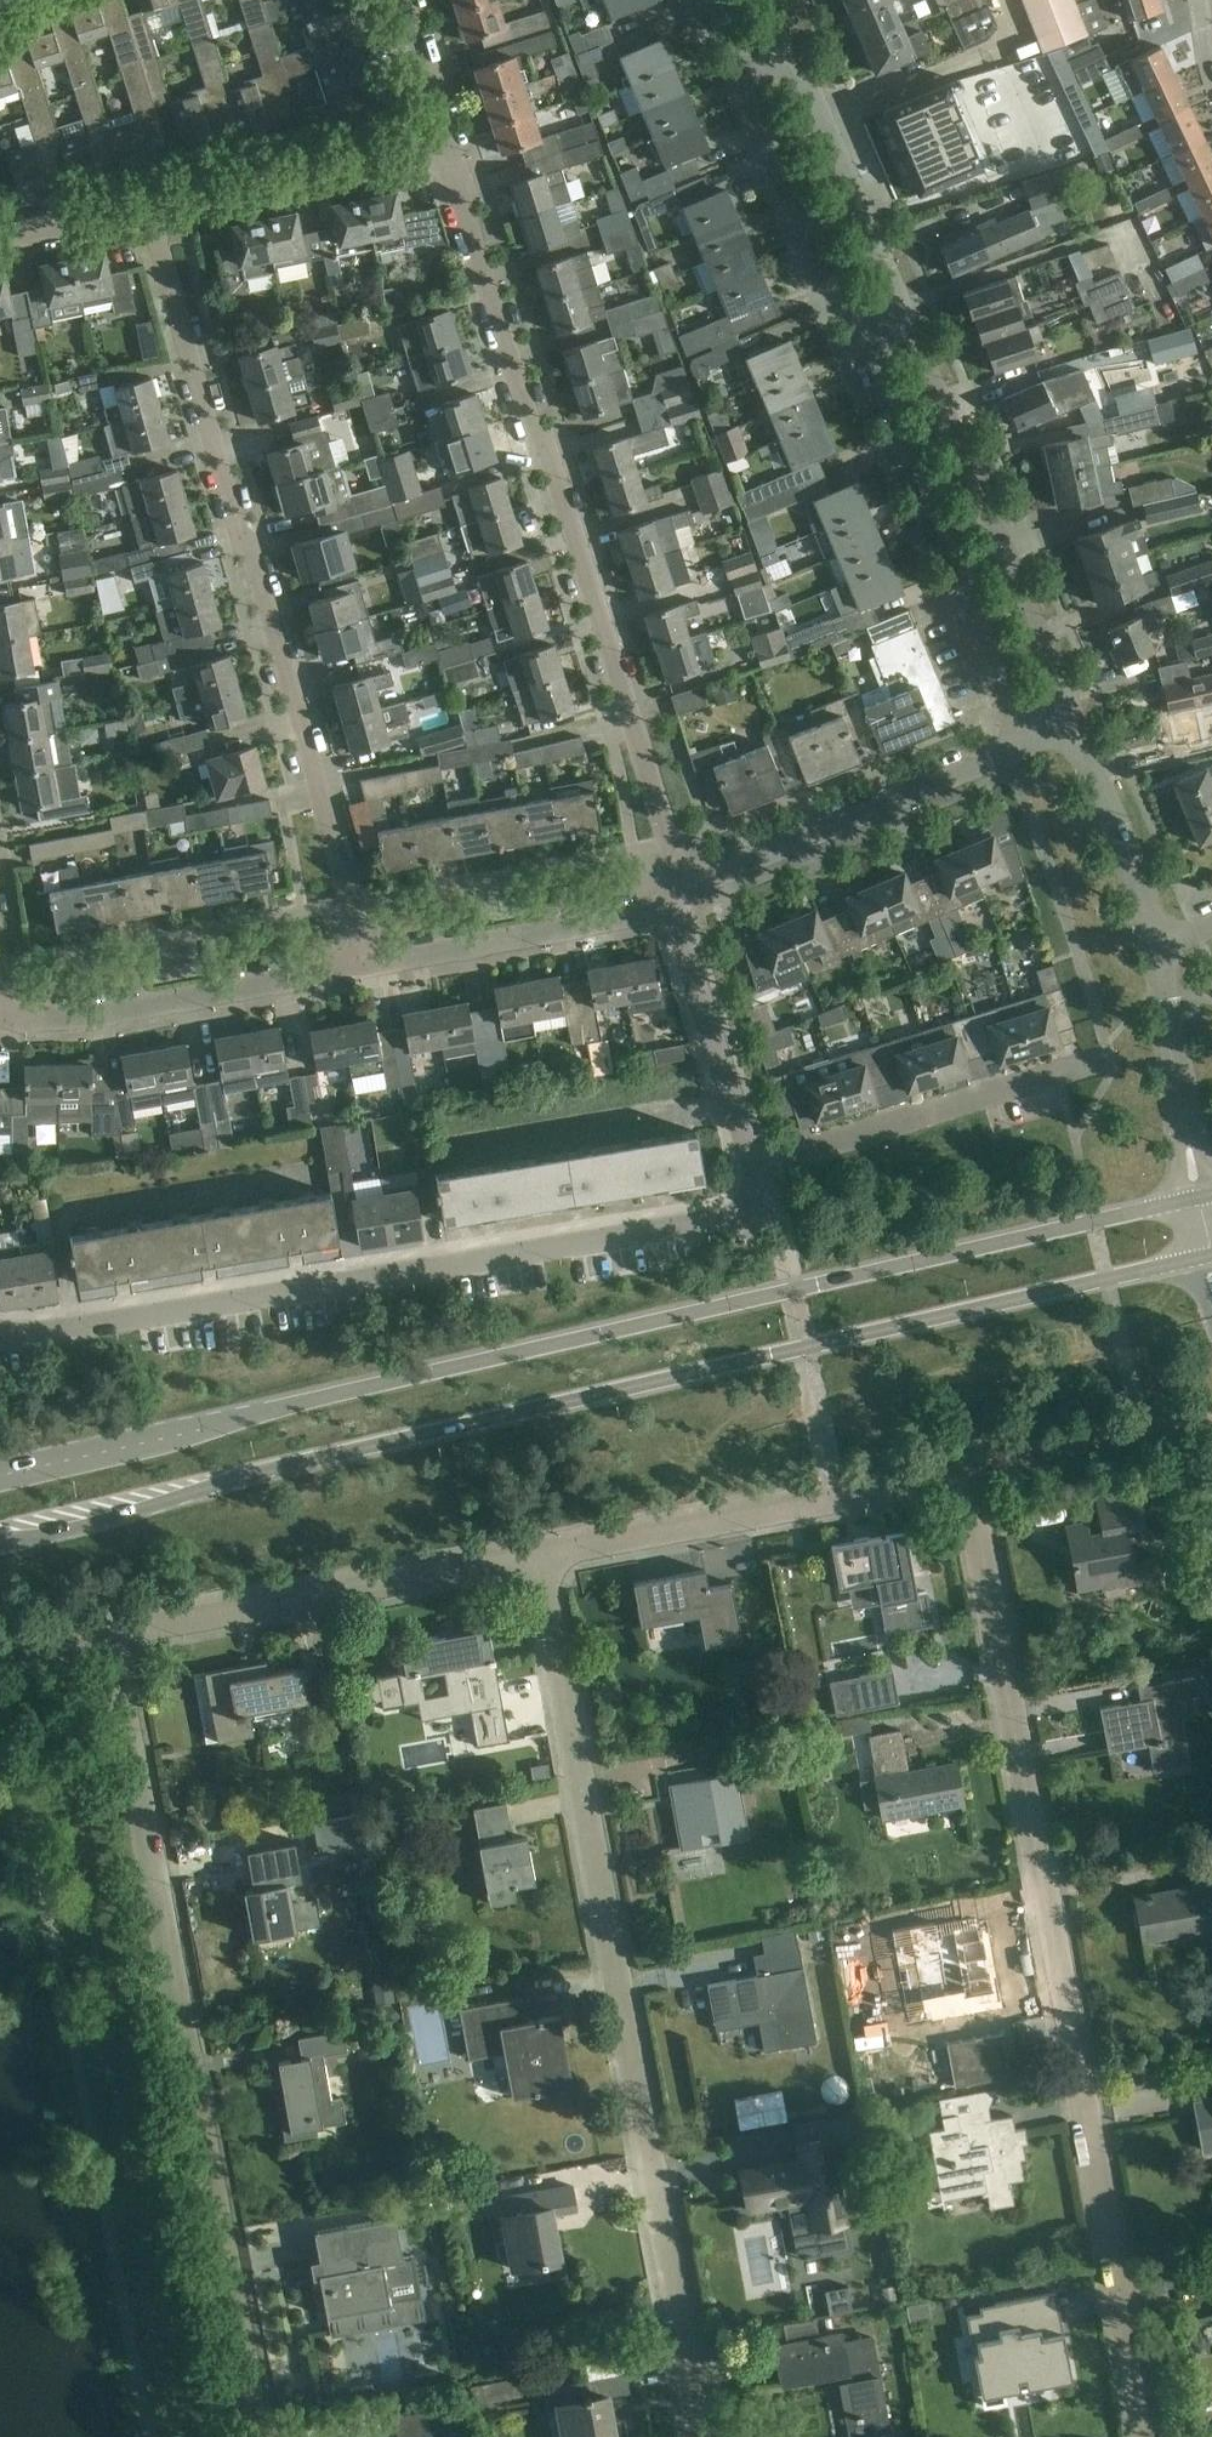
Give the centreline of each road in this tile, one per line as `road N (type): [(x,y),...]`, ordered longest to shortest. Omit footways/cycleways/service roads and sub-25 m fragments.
road 1 (secondary): [(0,1543),(111,1520),(271,1469),(1211,1256)]
road 2 (secondary): [(1199,1194),(0,1475)]
road 3 (residential): [(1145,2436),(965,1470)]
road 4 (residential): [(705,2436),(537,1549)]
road 5 (residential): [(1027,742),(861,332),(894,289),(801,73),(740,61),(715,0)]
road 6 (residential): [(261,2436),(111,1633)]
road 7 (residential): [(0,1334),(88,1330),(715,1222),(737,1216),(756,1167)]
road 8 (residential): [(371,970),(151,212)]
road 9 (residential): [(682,884),(446,145)]
road 10 (residential): [(537,1549),(965,1470)]
road 11 (residential): [(111,1633),(537,1549)]
road 12 (residential): [(682,884),(1027,742)]
road 13 (residential): [(6,1022),(97,1018),(371,970)]
road 14 (residential): [(756,1167),(1092,1064)]
road 15 (residential): [(371,970),(672,907)]
road 16 (residential): [(151,212),(446,145)]
road 17 (residential): [(1027,742),(1076,722),(1158,951)]
road 18 (residential): [(756,1167),(672,907)]
road 19 (residential): [(1158,951),(1199,1194)]
road 20 (residential): [(0,246),(151,212)]
road 21 (residential): [(446,145),(401,0)]

